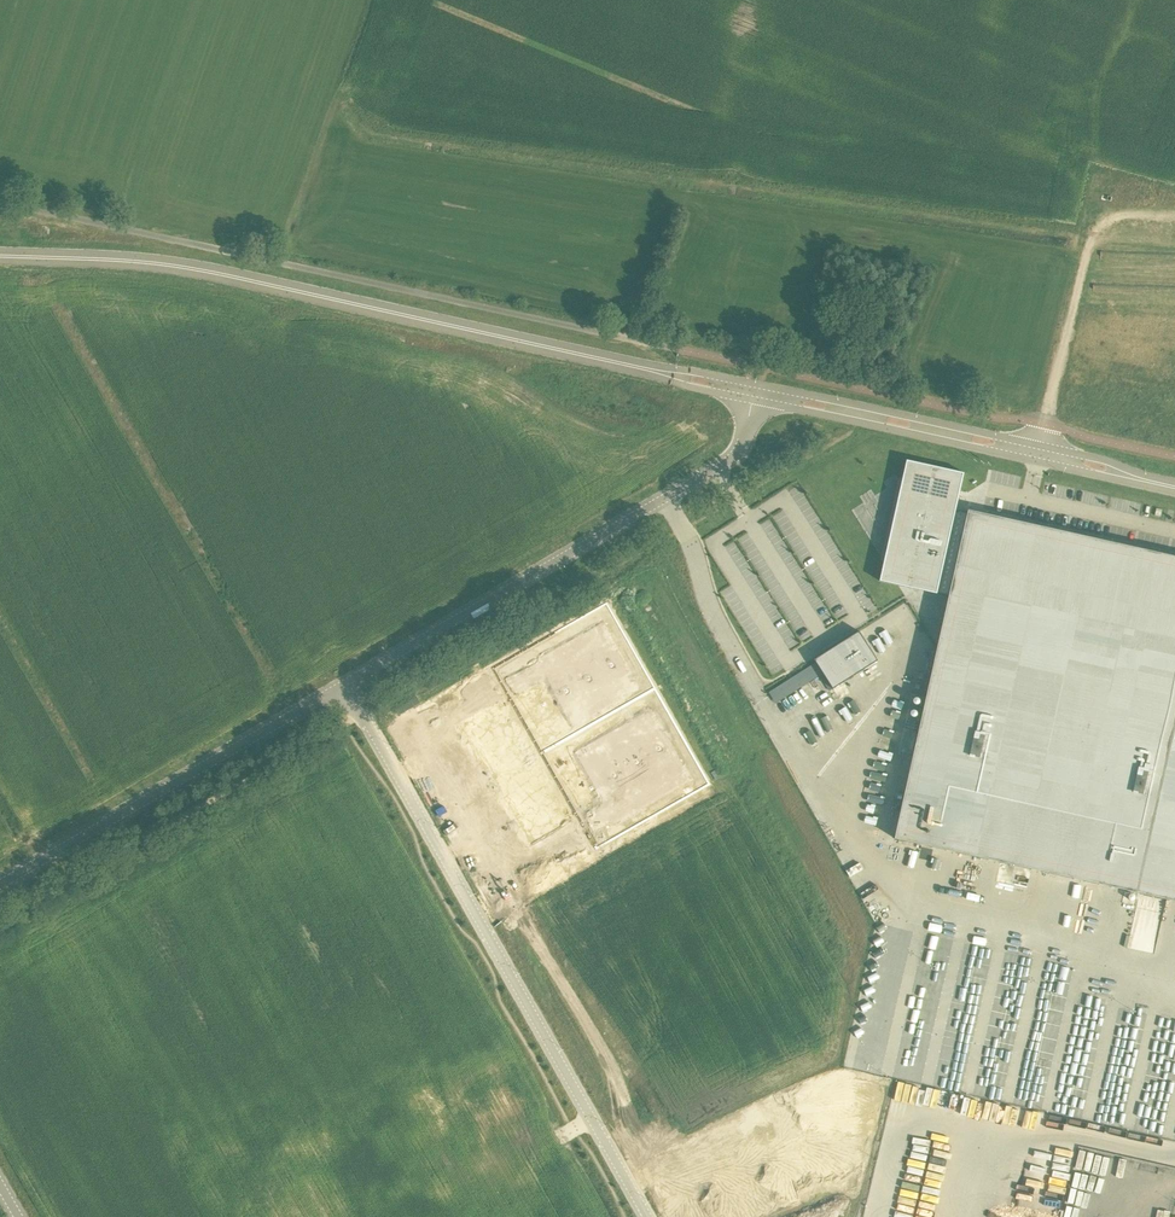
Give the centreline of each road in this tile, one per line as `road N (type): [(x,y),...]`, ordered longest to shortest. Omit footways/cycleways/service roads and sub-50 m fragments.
road 1 (unclassified): [(667,374),(250,279),(130,260),(0,256)]
road 2 (track): [(626,337),(0,202)]
road 3 (unclassified): [(346,685),(648,1216)]
road 4 (unclassified): [(346,685),(726,464),(752,398)]
road 5 (unclassified): [(304,710),(0,885)]
road 6 (unclassified): [(1041,447),(755,385)]
road 7 (unclassified): [(752,398),(1037,461)]
road 8 (unclassified): [(1090,228),(1041,447)]

